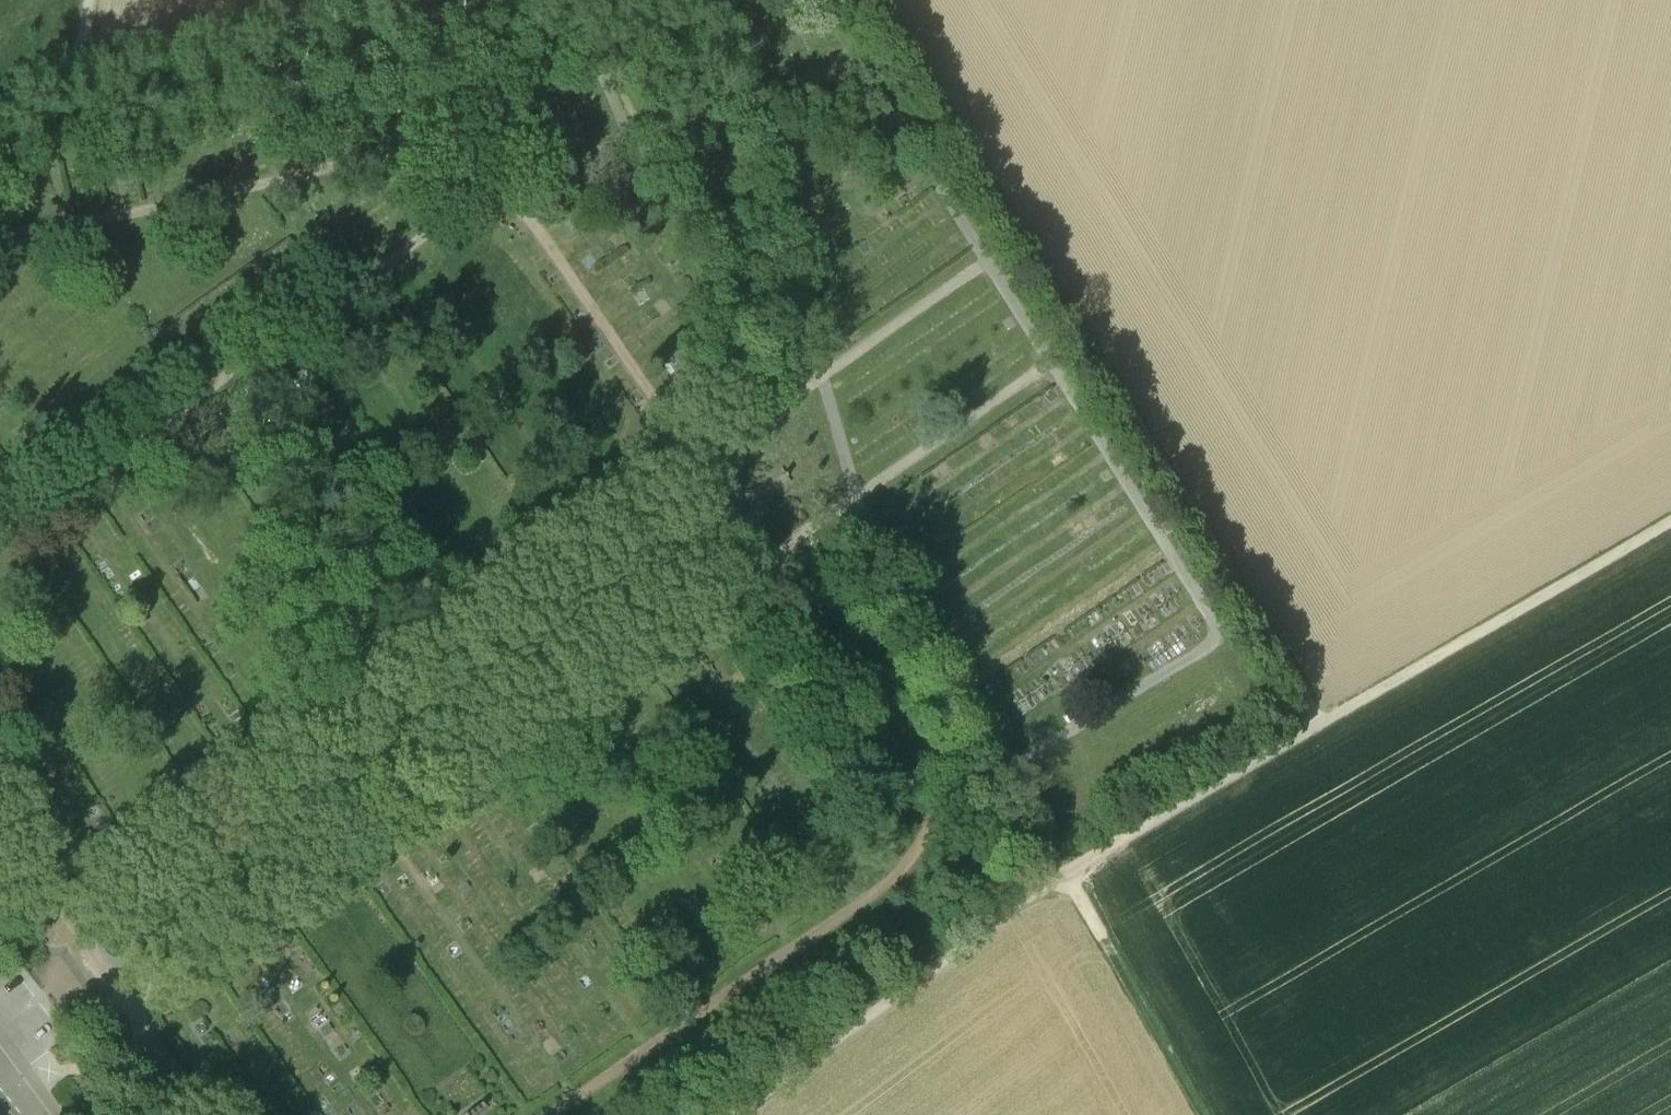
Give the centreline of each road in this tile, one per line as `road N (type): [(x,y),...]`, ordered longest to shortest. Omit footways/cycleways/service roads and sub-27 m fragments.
road 1 (track): [(735,1114),(1064,874),(1670,521)]
road 2 (track): [(1318,723),(939,98),(865,0)]
road 3 (track): [(360,0),(0,97)]
road 4 (track): [(1064,874),(1206,1114)]

